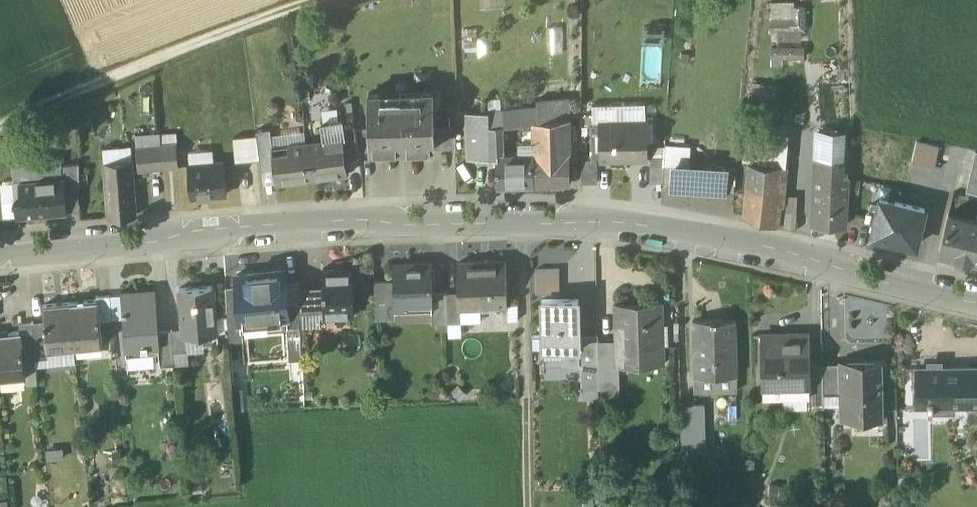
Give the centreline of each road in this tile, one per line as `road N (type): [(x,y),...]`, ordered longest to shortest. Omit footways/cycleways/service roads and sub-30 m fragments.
road 1 (tertiary): [(0,256),(314,223),(608,223),(763,248),(976,301)]
road 2 (track): [(327,0),(113,79),(0,135)]
road 3 (track): [(529,506),(524,224)]

